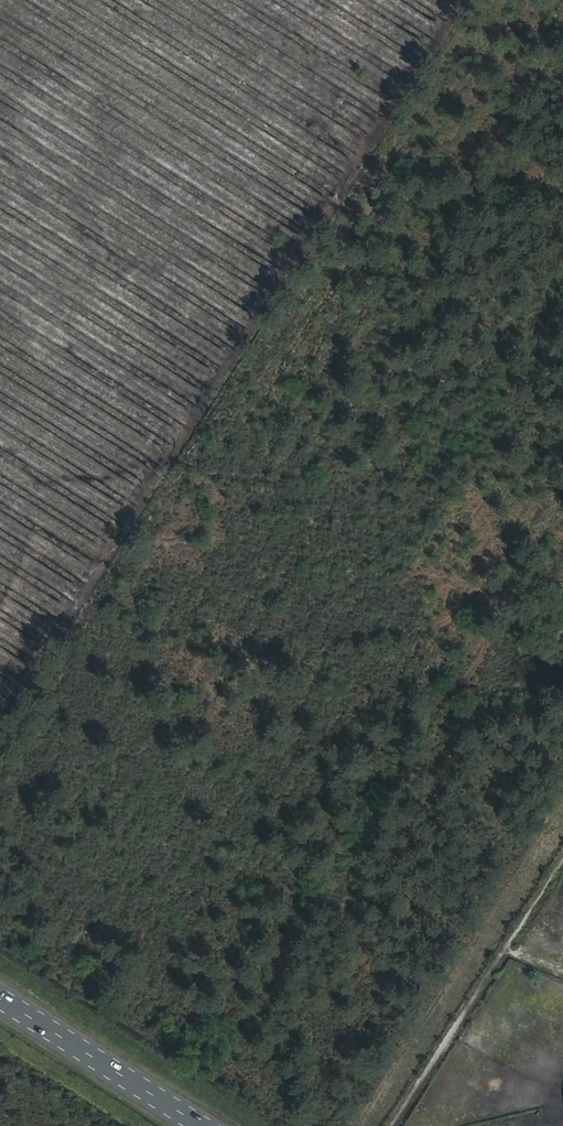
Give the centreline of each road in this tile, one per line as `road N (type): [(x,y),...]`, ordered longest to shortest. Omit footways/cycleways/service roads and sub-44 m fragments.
road 1 (primary): [(208,1125),(0,994)]

